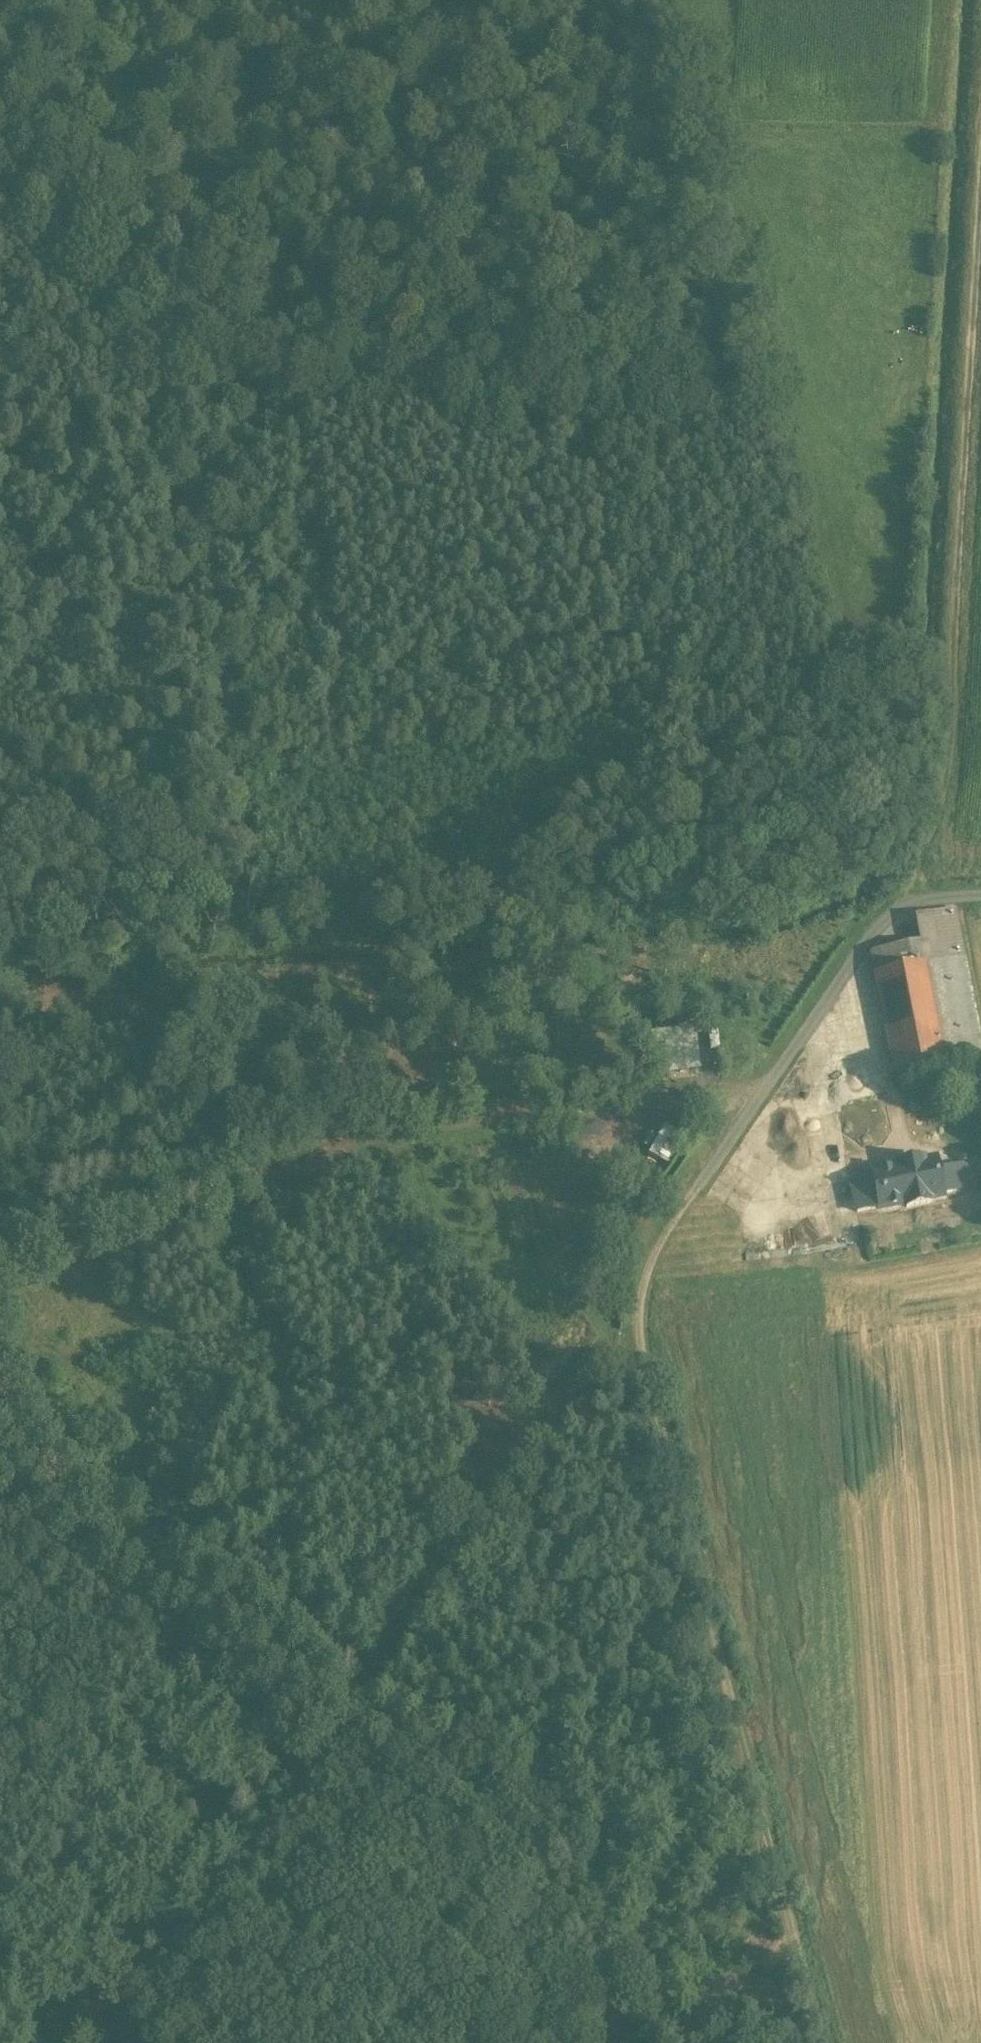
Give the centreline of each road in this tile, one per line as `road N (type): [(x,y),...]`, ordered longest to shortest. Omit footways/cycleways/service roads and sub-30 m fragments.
road 1 (track): [(739,1120),(657,1248),(634,1293),(632,1322),(818,2042)]
road 2 (track): [(980,175),(948,741),(919,855),(891,903)]
road 3 (unclassified): [(980,894),(891,903),(739,1120)]

